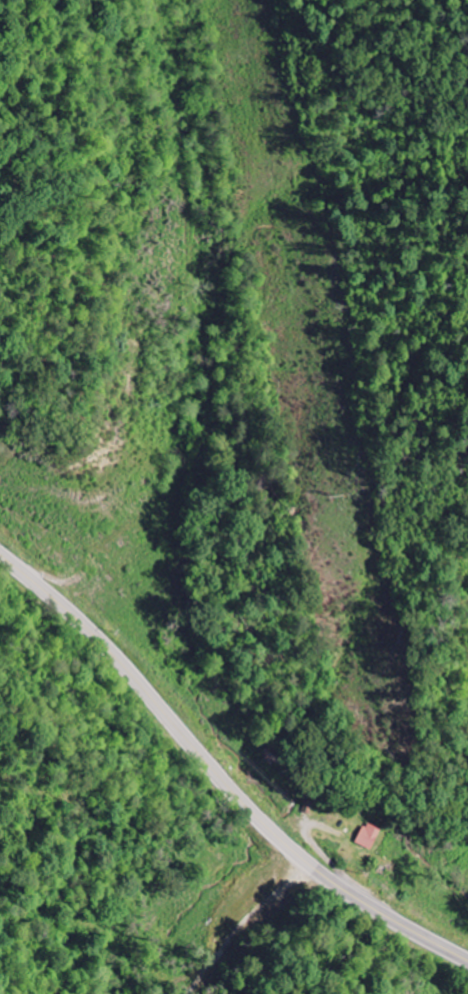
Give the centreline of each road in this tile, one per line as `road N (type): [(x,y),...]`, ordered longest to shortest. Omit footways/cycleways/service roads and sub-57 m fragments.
road 1 (secondary): [(467,960),(292,853),(96,639),(0,554)]

